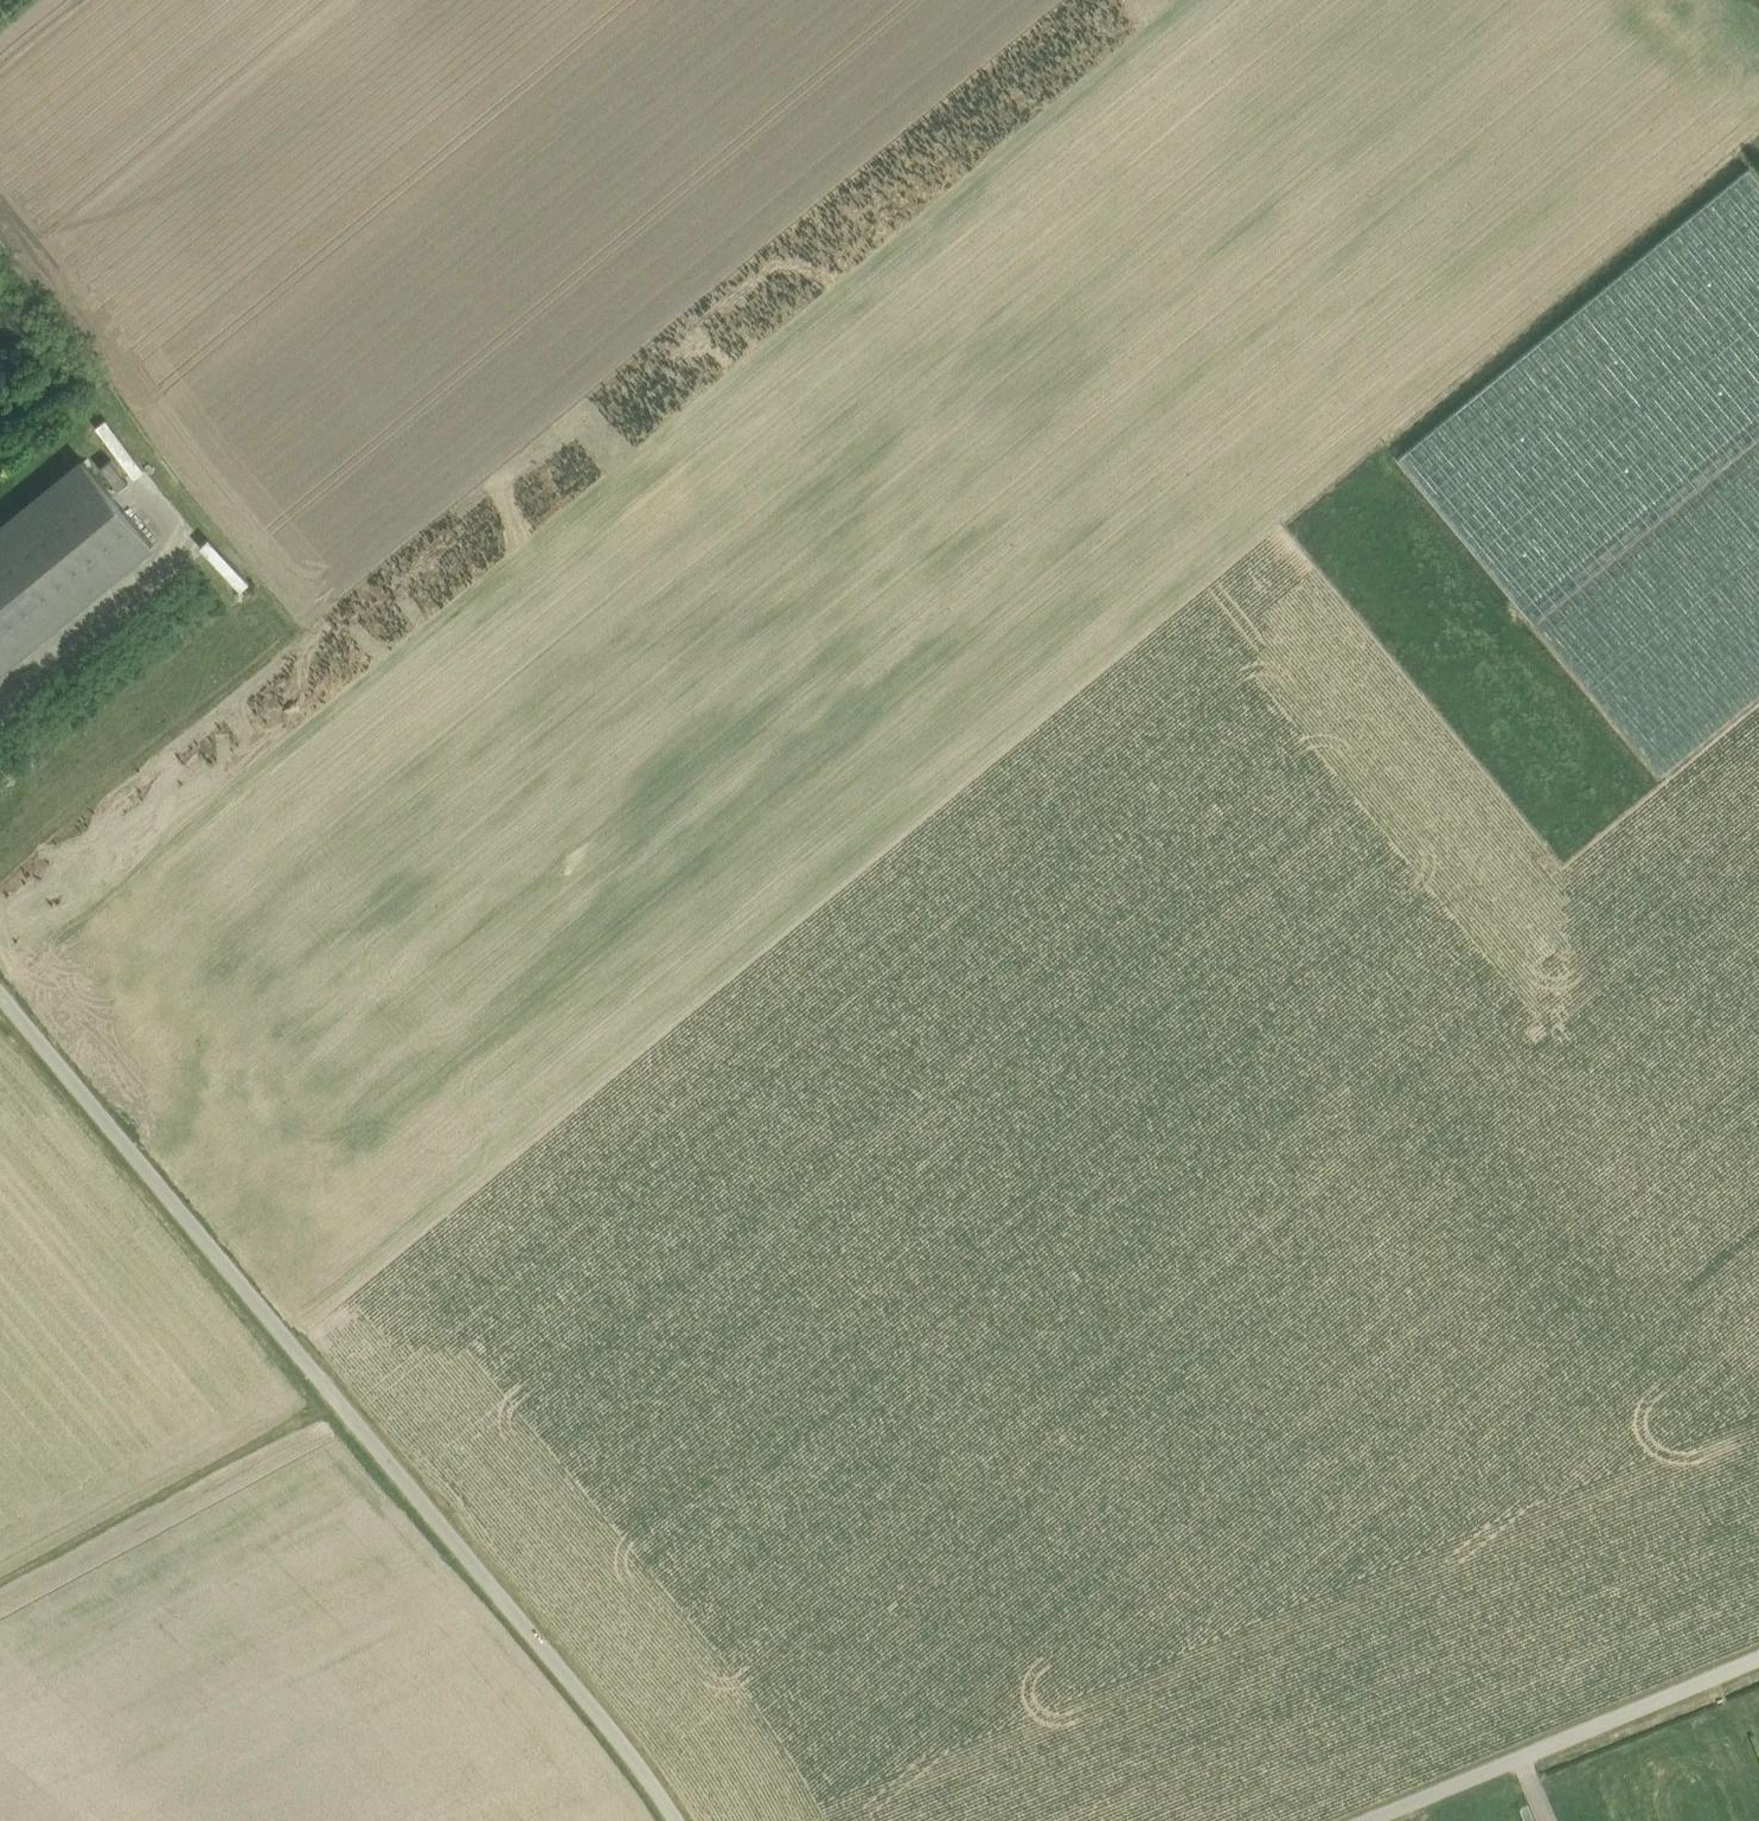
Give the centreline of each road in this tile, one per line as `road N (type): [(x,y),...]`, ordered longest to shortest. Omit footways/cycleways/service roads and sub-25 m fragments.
road 1 (unclassified): [(684,1820),(0,989)]
road 2 (unclassified): [(1367,1820),(1758,1656)]

